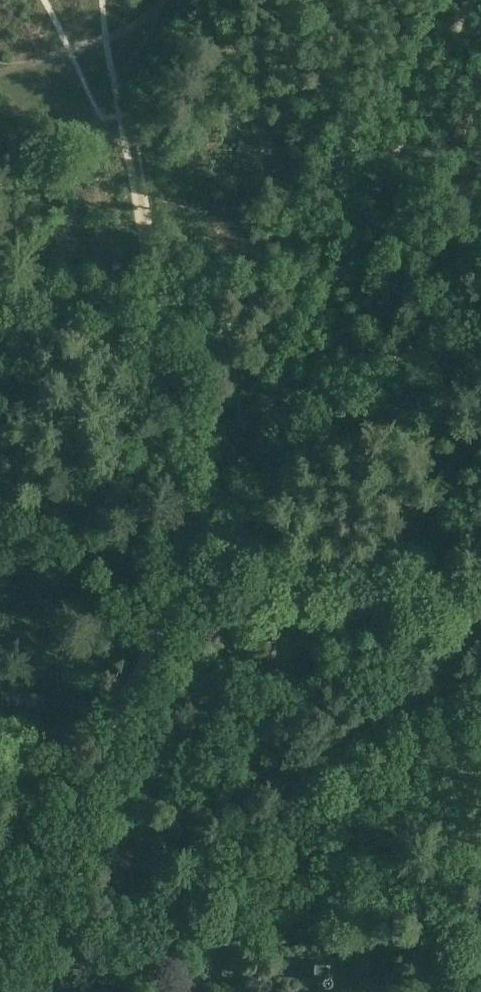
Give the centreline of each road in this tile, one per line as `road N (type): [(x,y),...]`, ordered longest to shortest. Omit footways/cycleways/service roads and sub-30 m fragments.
road 1 (track): [(463,0),(264,416)]
road 2 (track): [(186,570),(0,954)]
road 3 (track): [(480,595),(186,570)]
road 4 (track): [(480,329),(264,416)]
road 5 (track): [(186,570),(0,528)]
road 6 (track): [(264,416),(186,570)]

